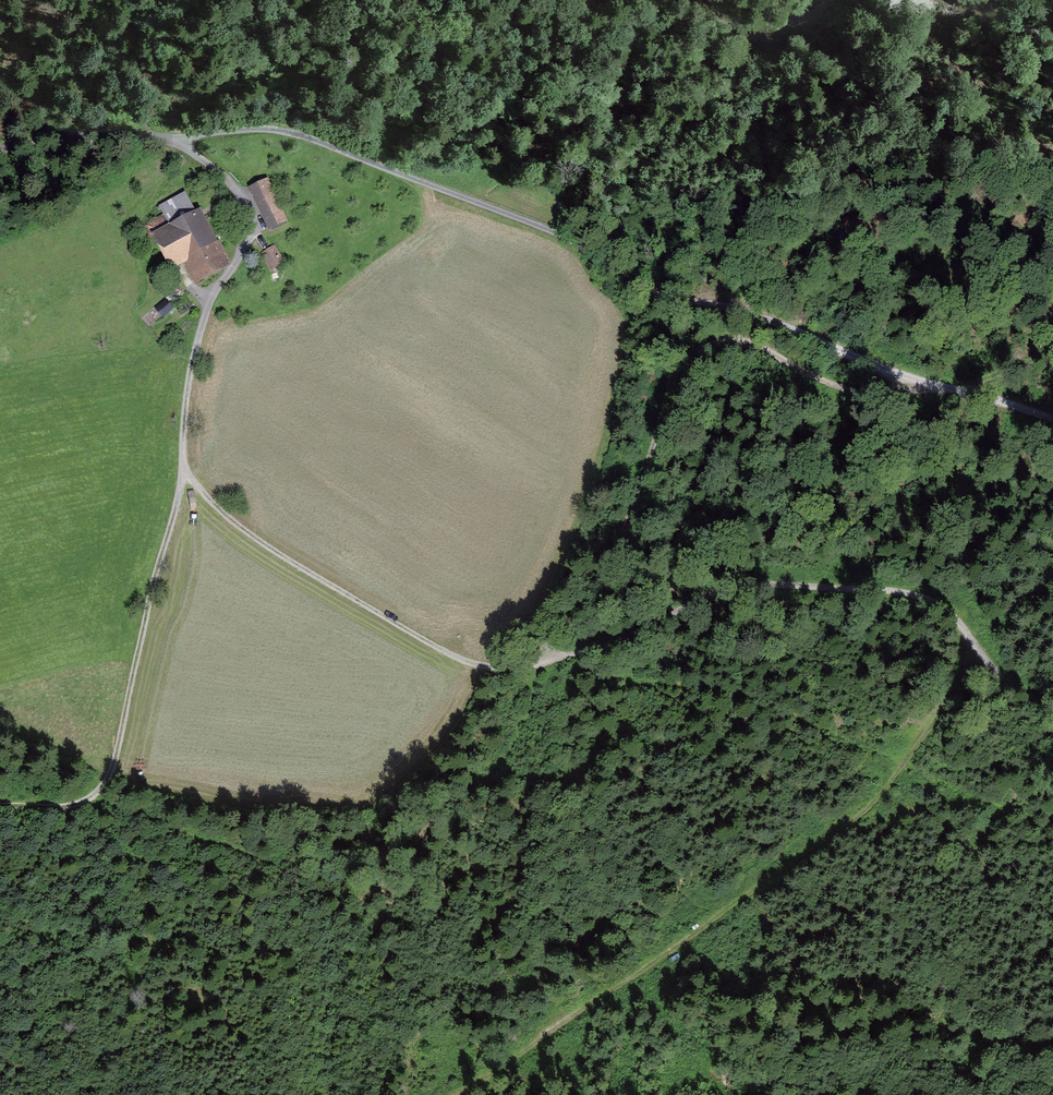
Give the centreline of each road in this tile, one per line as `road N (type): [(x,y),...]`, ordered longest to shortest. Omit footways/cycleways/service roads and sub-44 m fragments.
road 1 (track): [(948,389),(857,394),(738,342),(689,354),(672,376),(625,528),(541,666),(506,758),(490,781),(405,854),(255,845),(85,800)]
road 2 (unclassified): [(0,145),(96,132),(286,130),(563,237),(652,295),(736,308),(948,389),(1052,420)]
road 3 (track): [(180,460),(256,543),(479,665),(541,666),(655,625),(729,588),(902,590),(943,604),(1016,688),(1052,708)]
road 4 (track): [(174,136),(239,192),(246,217),(243,245),(194,347),(180,460)]
road 5 (track): [(180,460),(118,756),(106,783),(85,800)]
road 6 (track): [(62,806),(89,845),(70,899),(49,924),(0,946)]

